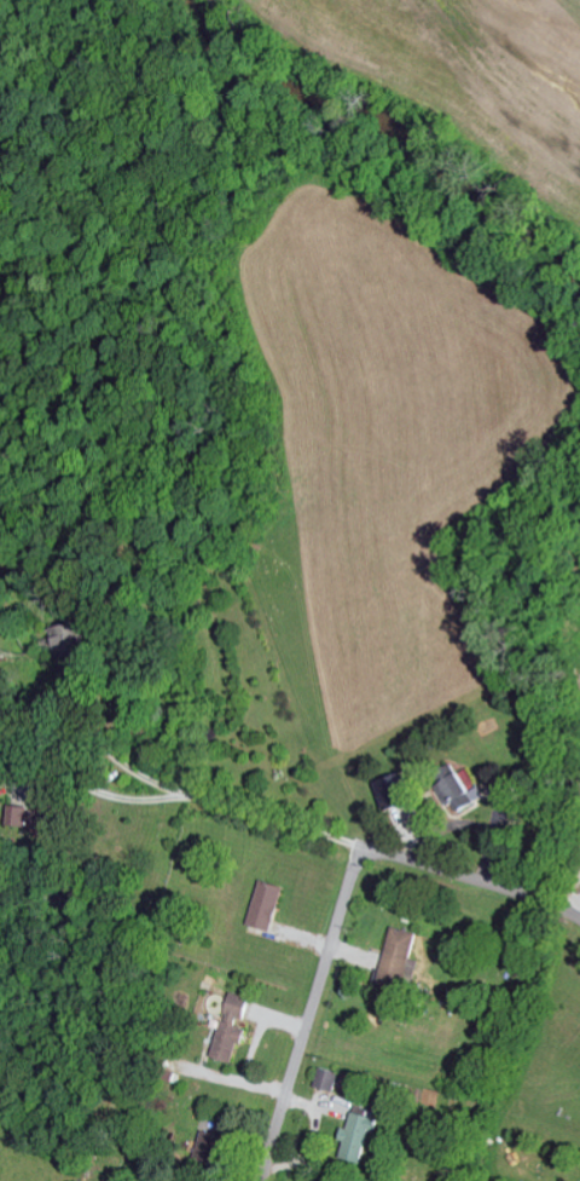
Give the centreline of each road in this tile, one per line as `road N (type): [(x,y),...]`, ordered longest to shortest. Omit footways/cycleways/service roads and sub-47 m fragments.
road 1 (residential): [(261,1180),(354,874),(382,852)]
road 2 (residential): [(579,919),(511,889),(382,852)]

